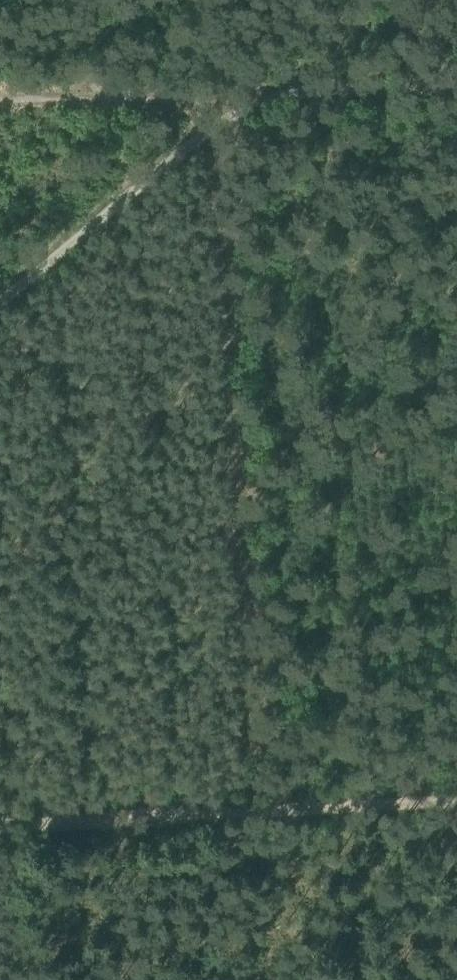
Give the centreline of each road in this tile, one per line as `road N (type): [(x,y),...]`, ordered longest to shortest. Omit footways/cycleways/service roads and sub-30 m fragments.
road 1 (track): [(222,121),(257,813)]
road 2 (track): [(0,306),(222,121)]
road 3 (track): [(0,822),(257,813)]
road 4 (track): [(241,100),(456,90)]
road 5 (track): [(257,813),(456,799)]
road 6 (track): [(96,99),(241,100)]

